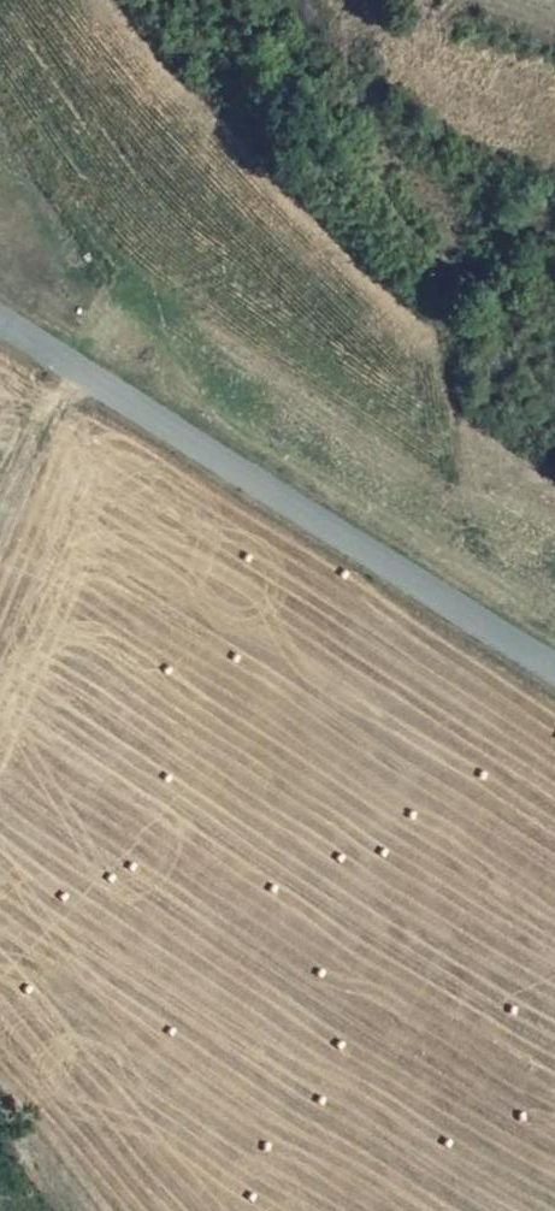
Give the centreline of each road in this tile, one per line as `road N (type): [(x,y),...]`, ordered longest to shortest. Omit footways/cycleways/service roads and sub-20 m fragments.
road 1 (unclassified): [(0,320),(554,667)]
road 2 (track): [(79,368),(0,531)]
road 3 (track): [(0,1086),(103,1210)]

